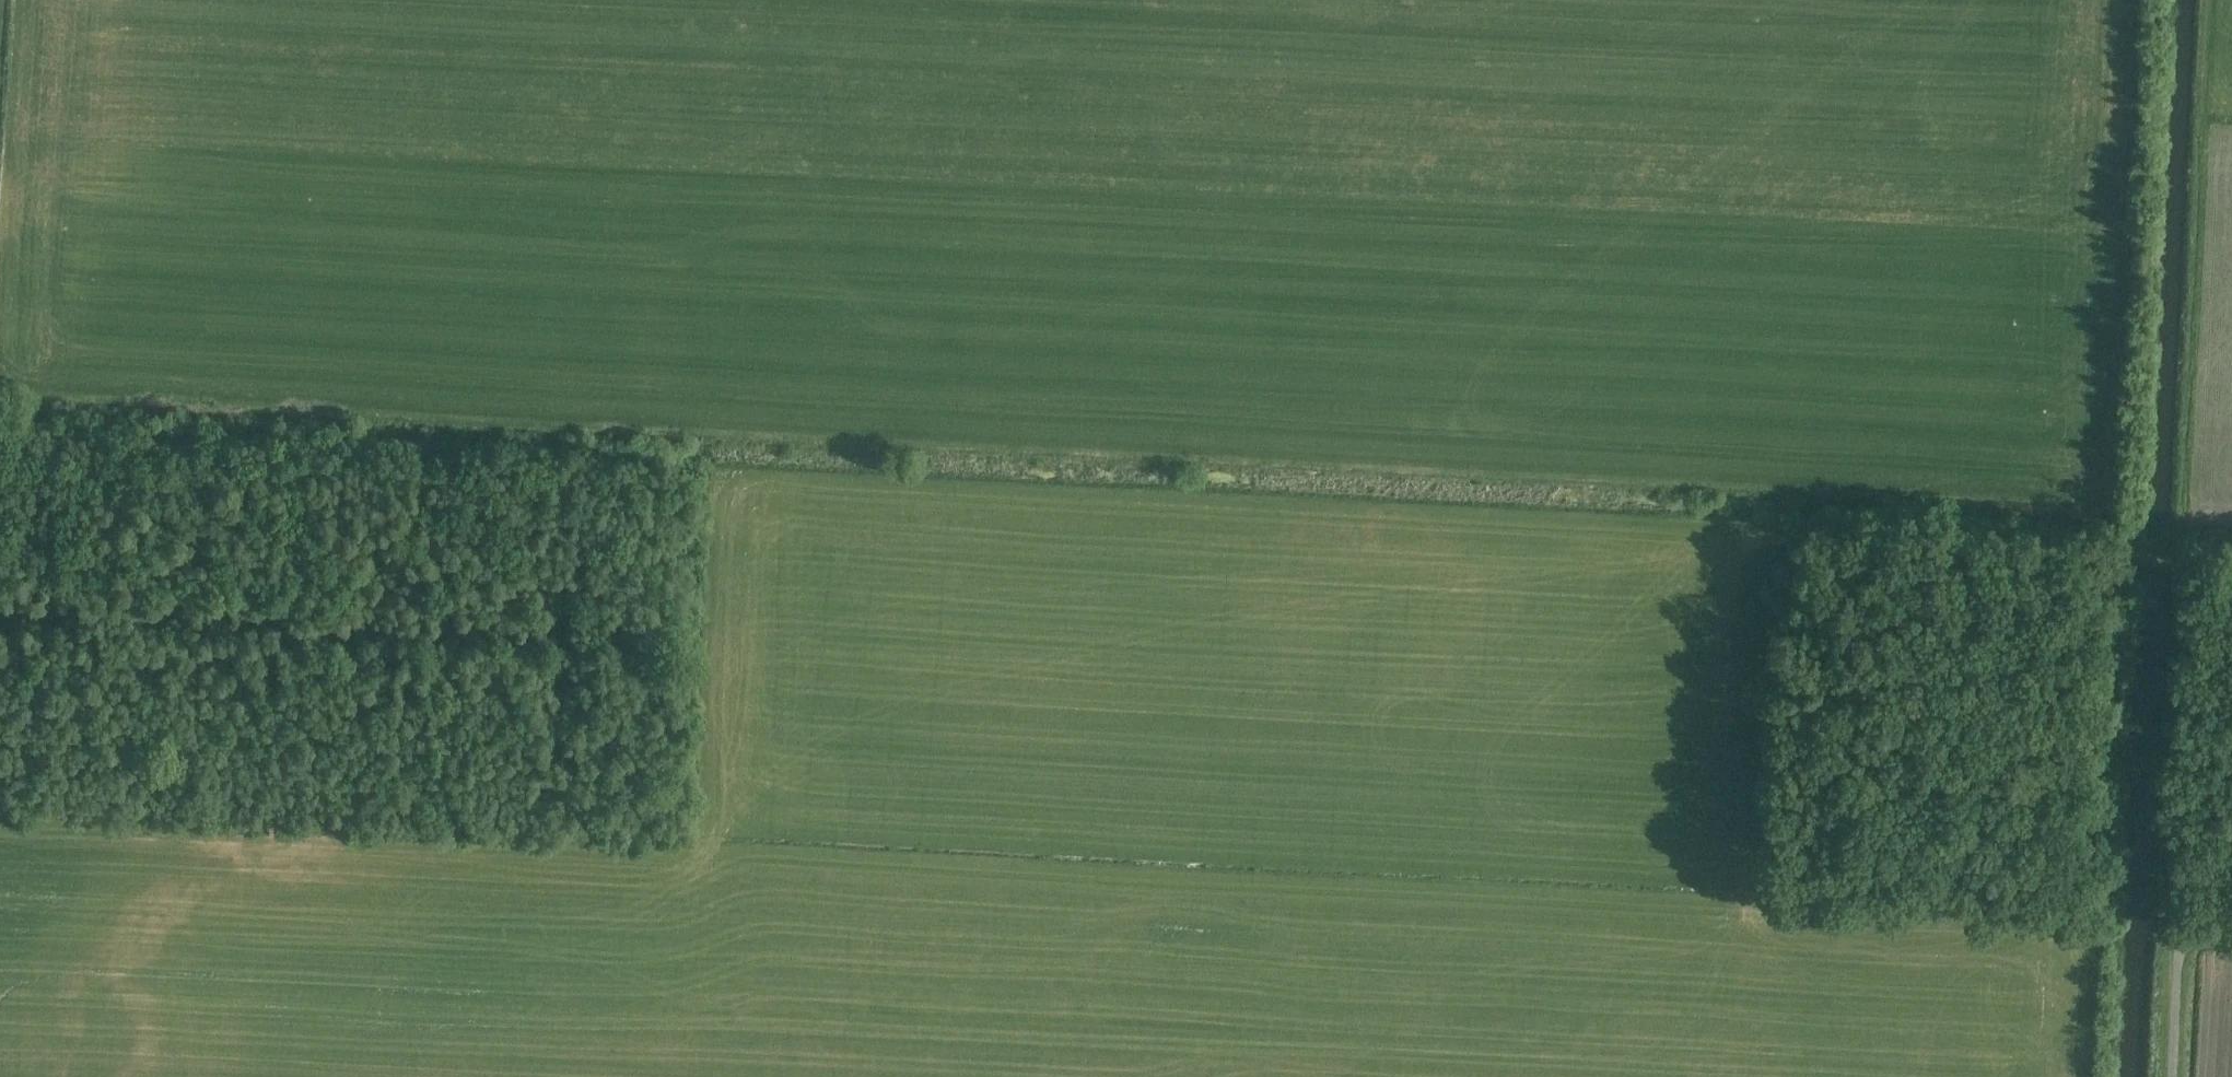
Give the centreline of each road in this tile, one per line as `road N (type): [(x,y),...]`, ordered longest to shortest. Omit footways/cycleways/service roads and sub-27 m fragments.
road 1 (track): [(2210,0),(2161,918),(2193,934)]
road 2 (track): [(2161,918),(2153,1076)]

